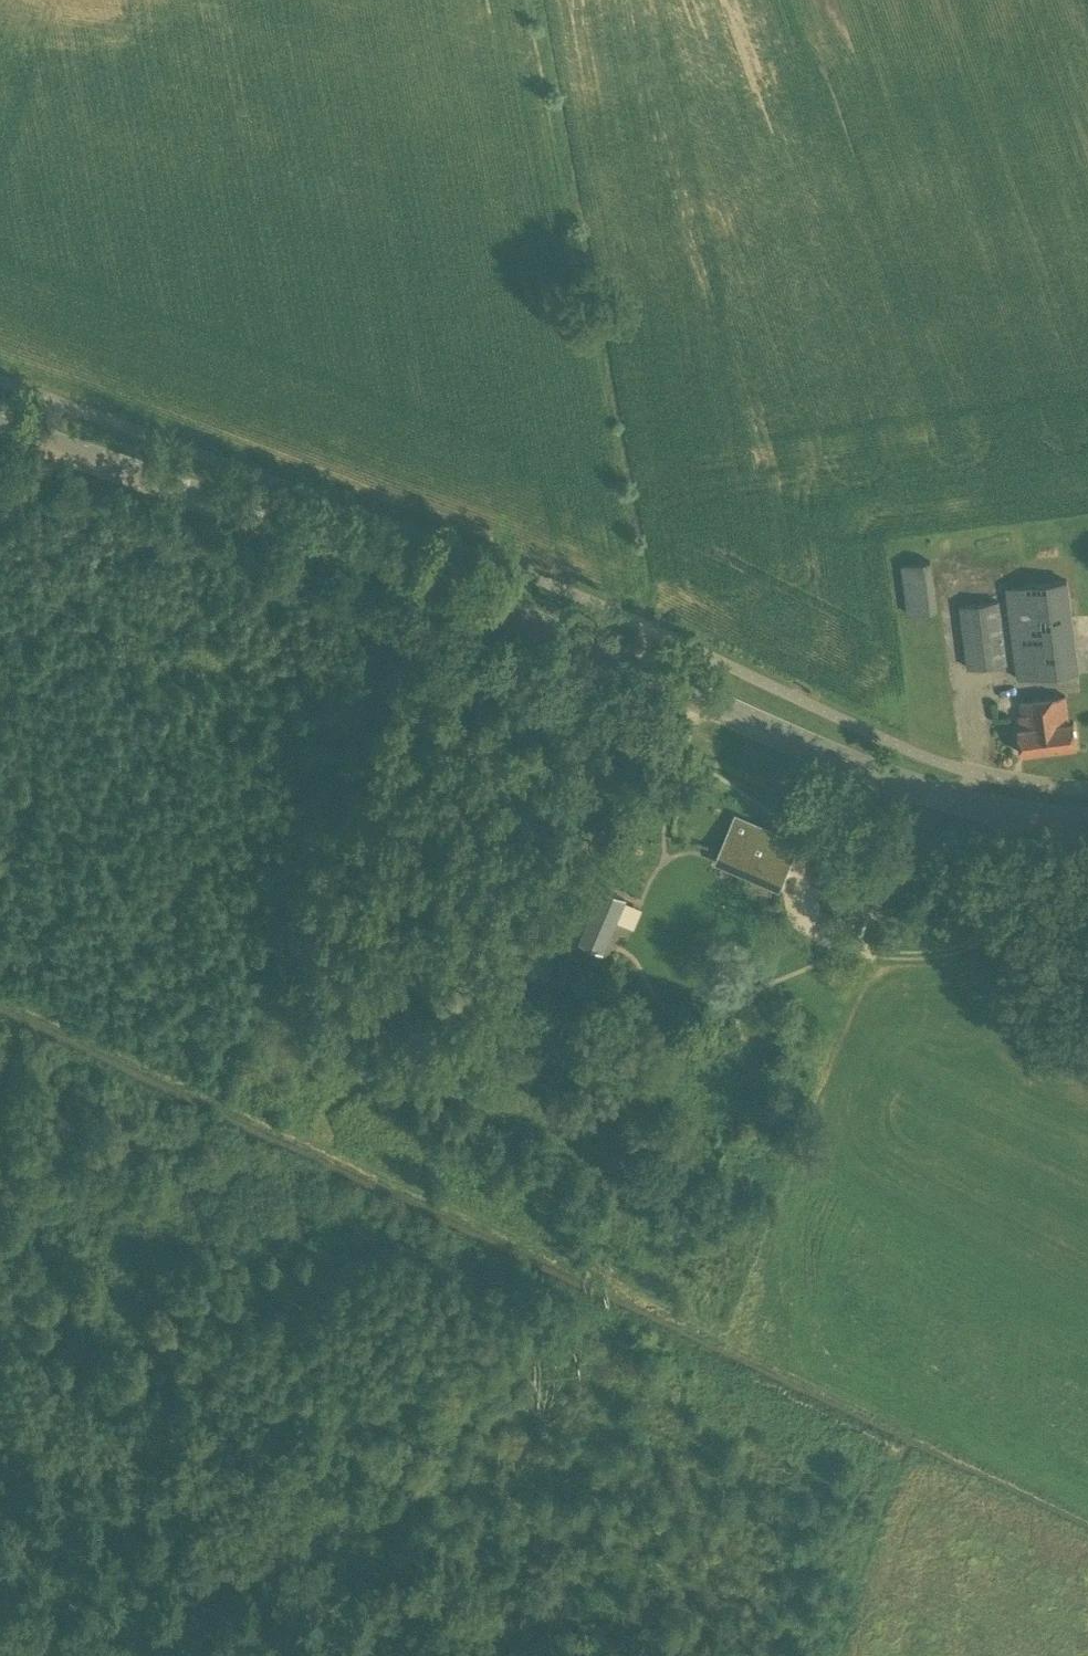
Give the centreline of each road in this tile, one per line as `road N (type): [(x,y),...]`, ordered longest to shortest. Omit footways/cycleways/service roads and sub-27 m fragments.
road 1 (secondary): [(1087,828),(1030,826),(906,795),(651,652),(444,571),(0,428)]
road 2 (track): [(0,1554),(153,1639),(144,1655)]

